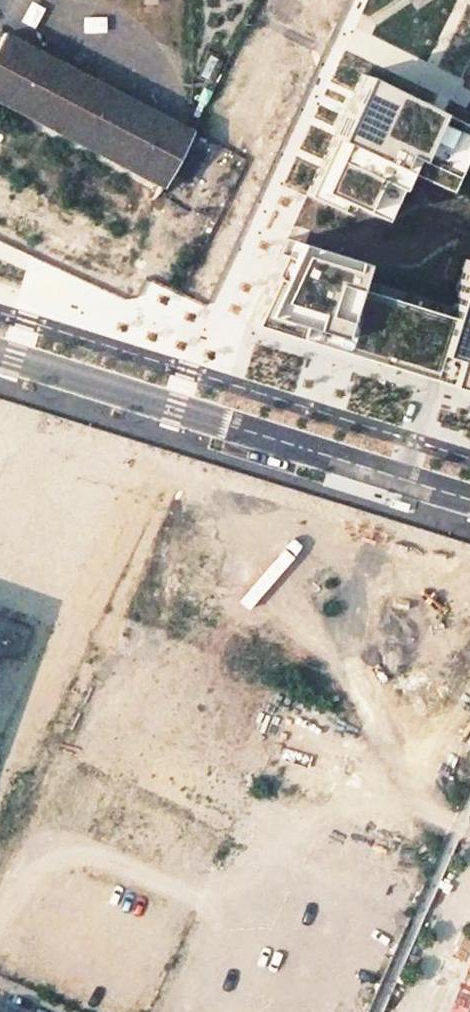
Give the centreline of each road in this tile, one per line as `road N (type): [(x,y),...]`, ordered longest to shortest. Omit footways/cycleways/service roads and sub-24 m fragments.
road 1 (residential): [(0,354),(469,500)]
road 2 (residential): [(469,880),(412,1011)]

